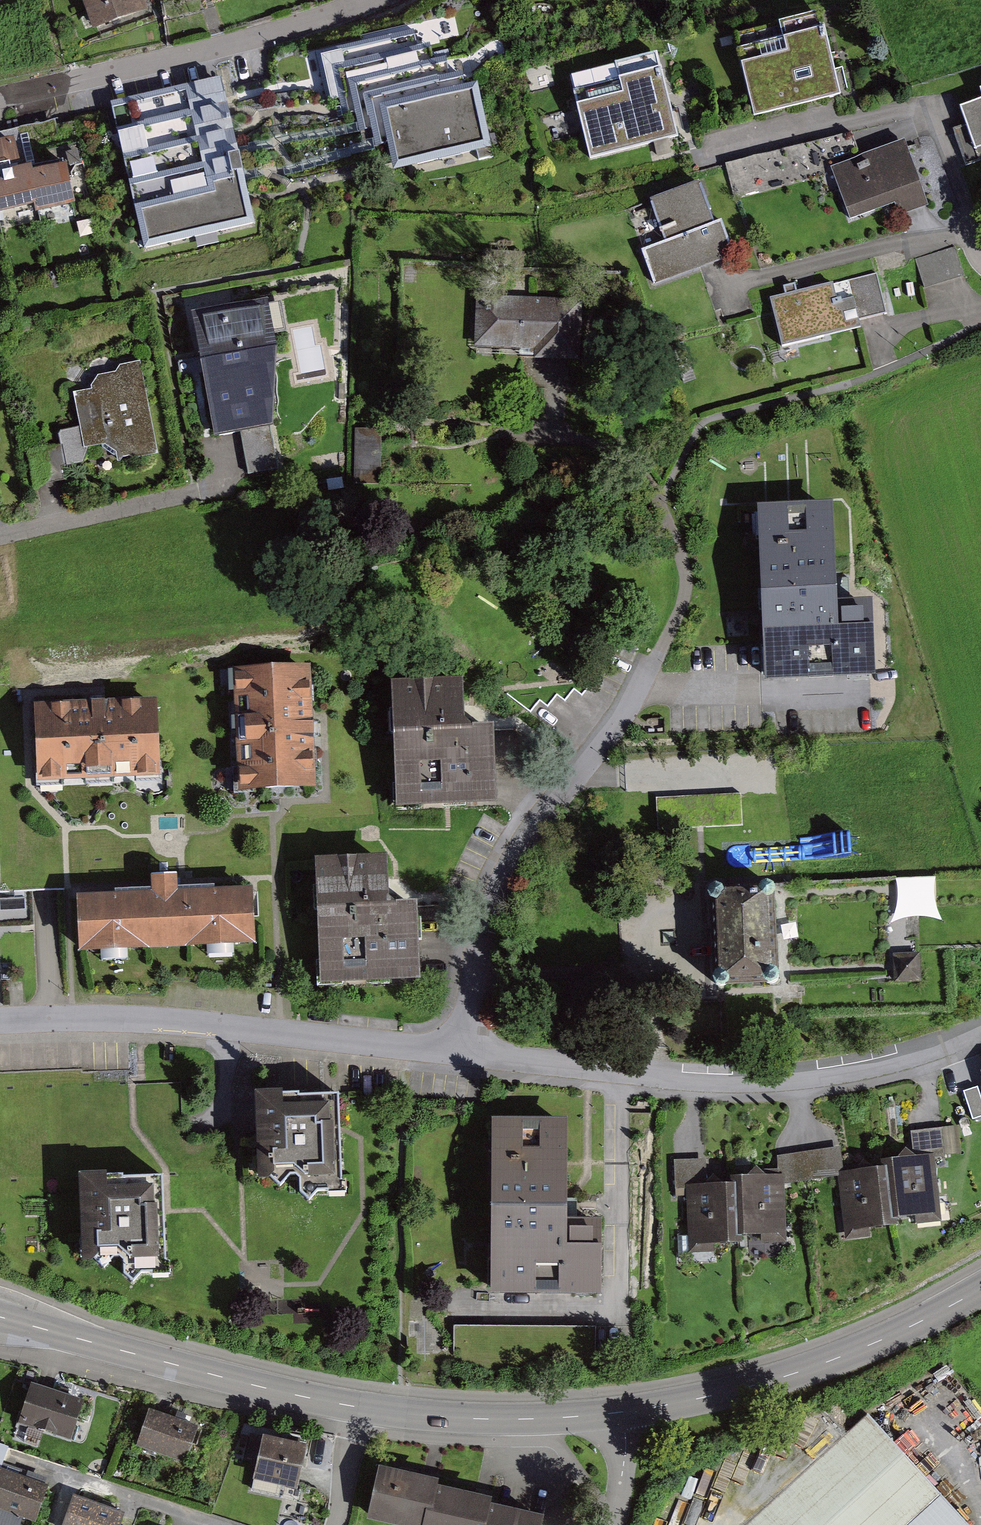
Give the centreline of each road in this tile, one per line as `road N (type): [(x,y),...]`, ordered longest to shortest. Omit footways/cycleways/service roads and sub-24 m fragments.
road 1 (residential): [(980,1028),(881,1068),(791,1081),(695,1080),(462,1050)]
road 2 (residential): [(462,1050),(93,1018),(0,1021)]
road 3 (residential): [(658,652),(498,894),(462,1050)]
road 4 (residential): [(0,99),(233,45),(372,0)]
road 5 (tertiary): [(624,1412),(796,1373),(980,1290)]
road 6 (tertiary): [(0,1317),(359,1408)]
road 7 (tertiary): [(359,1408),(502,1419),(624,1412)]
road 8 (residential): [(980,252),(933,111)]

